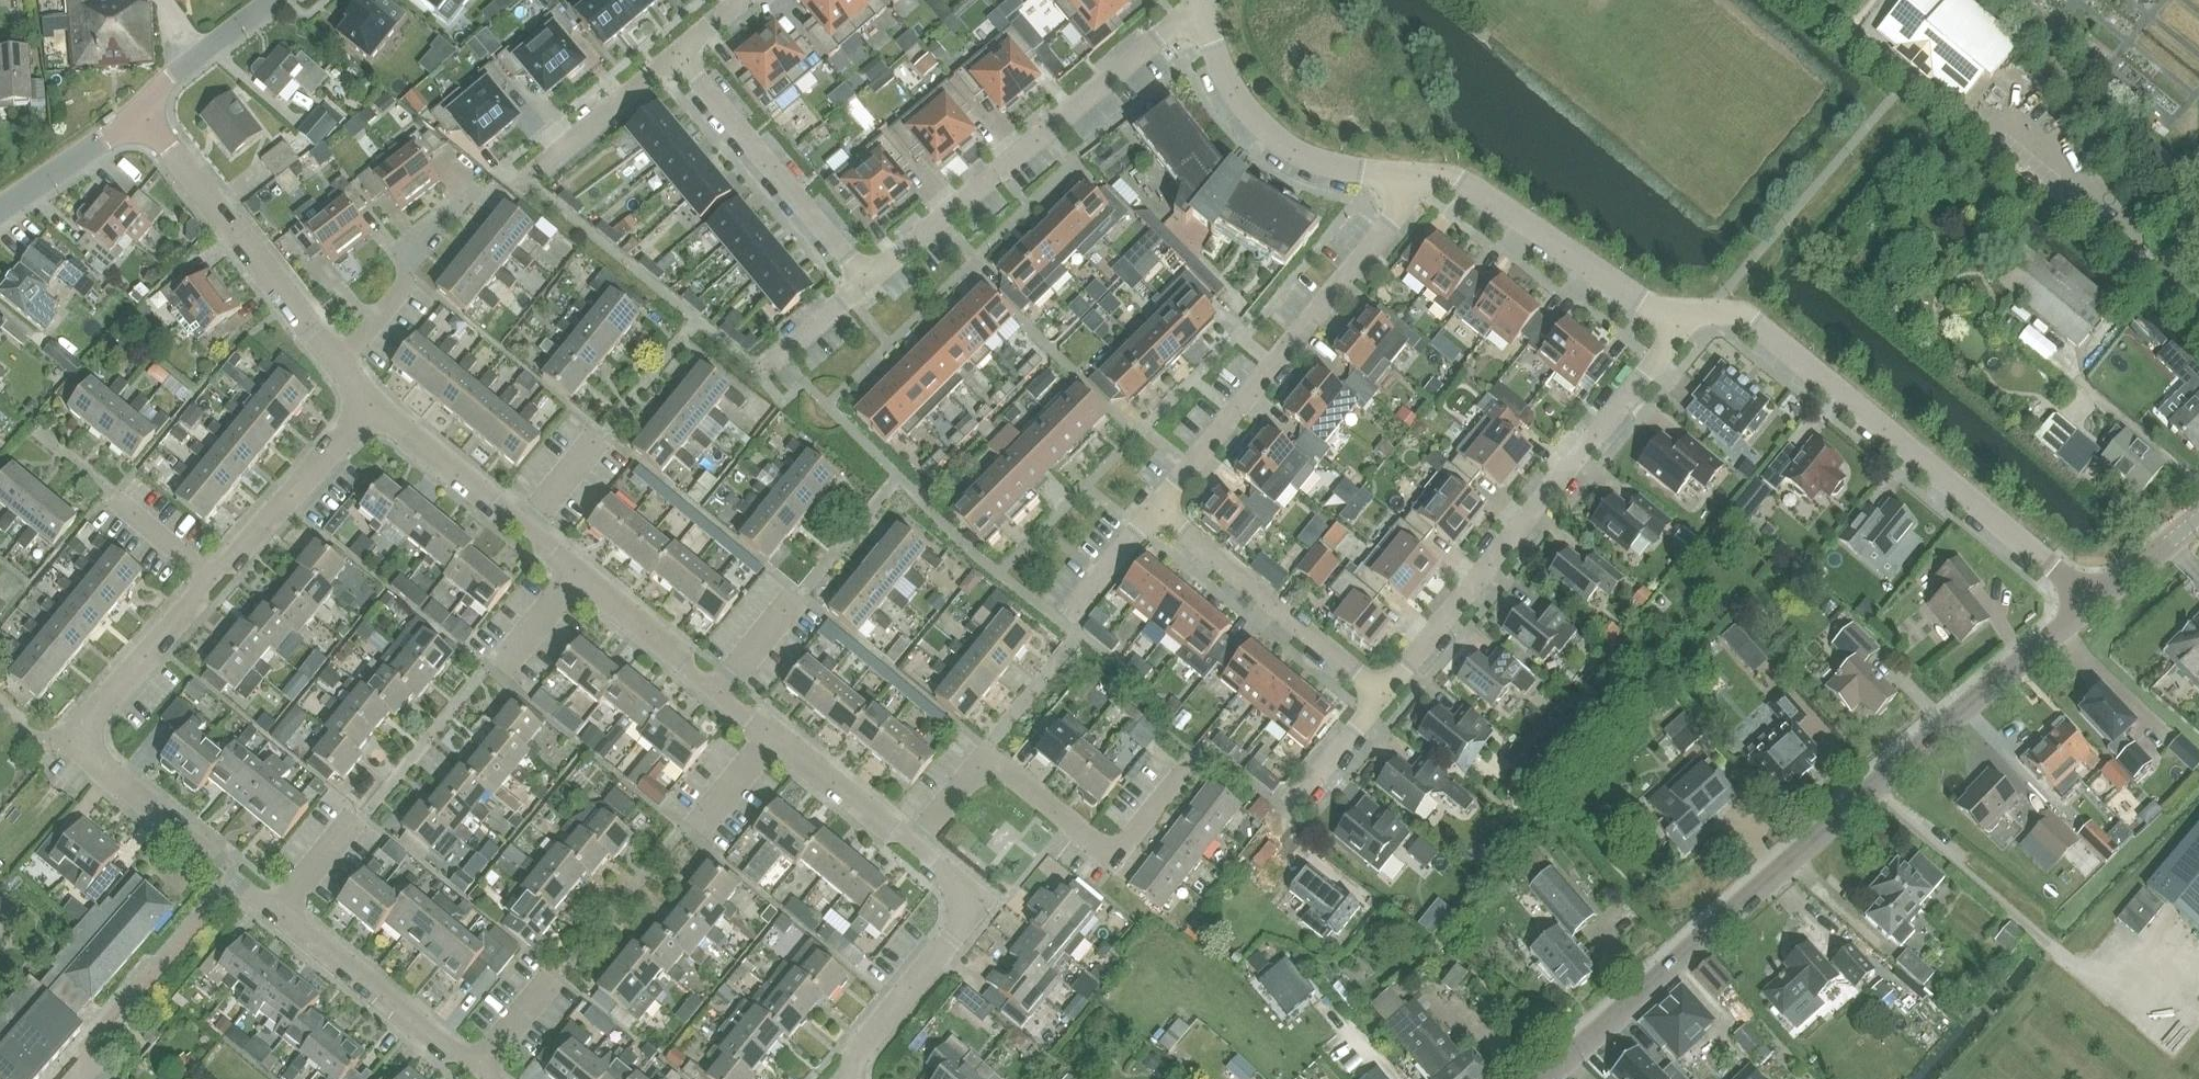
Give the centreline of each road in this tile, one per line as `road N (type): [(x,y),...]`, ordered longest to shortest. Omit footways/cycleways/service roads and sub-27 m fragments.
road 1 (tertiary): [(1540,1078),(2095,600)]
road 2 (residential): [(2095,600),(1755,325),(1731,314),(1683,315)]
road 3 (residential): [(1683,315),(1670,343),(1377,713)]
road 4 (residential): [(864,286),(1203,0)]
road 5 (residential): [(1152,520),(1424,177)]
road 6 (residential): [(913,847),(984,759),(1105,857),(1122,857),(1198,762)]
road 7 (residential): [(142,111),(338,368)]
road 8 (residential): [(1424,177),(1362,178),(1294,151),(1241,103),(1205,0)]
road 9 (residential): [(1683,315),(1642,301),(1465,183),(1424,177)]
road 10 (residential): [(1377,713),(1152,520)]
road 11 (residential): [(677,61),(864,286)]
road 12 (residential): [(849,1078),(961,920),(957,884),(913,847)]
road 13 (residential): [(278,912),(96,770),(80,742)]
road 14 (residential): [(472,1074),(278,912)]
road 15 (residential): [(210,578),(369,409)]
road 16 (residential): [(338,368),(470,196)]
road 17 (residential): [(80,742),(98,705),(210,578)]
road 18 (residential): [(369,409),(524,534)]
road 19 (residential): [(579,578),(723,694)]
road 20 (residential): [(677,61),(533,176)]
road 21 (residential): [(0,220),(142,111)]
road 22 (residential): [(775,736),(913,847)]
road 23 (residential): [(142,111),(279,0)]
road 24 (residential): [(1287,833),(1377,713)]
road 25 (residential): [(210,578),(110,492)]
road 26 (residential): [(691,837),(775,736)]
road 27 (residential): [(496,678),(579,578)]
road 28 (residential): [(472,1074),(555,976)]
road 29 (residential): [(278,912),(358,812)]
road 30 (residential): [(1073,618),(1152,520)]
road 31 (residential): [(723,694),(802,600)]

